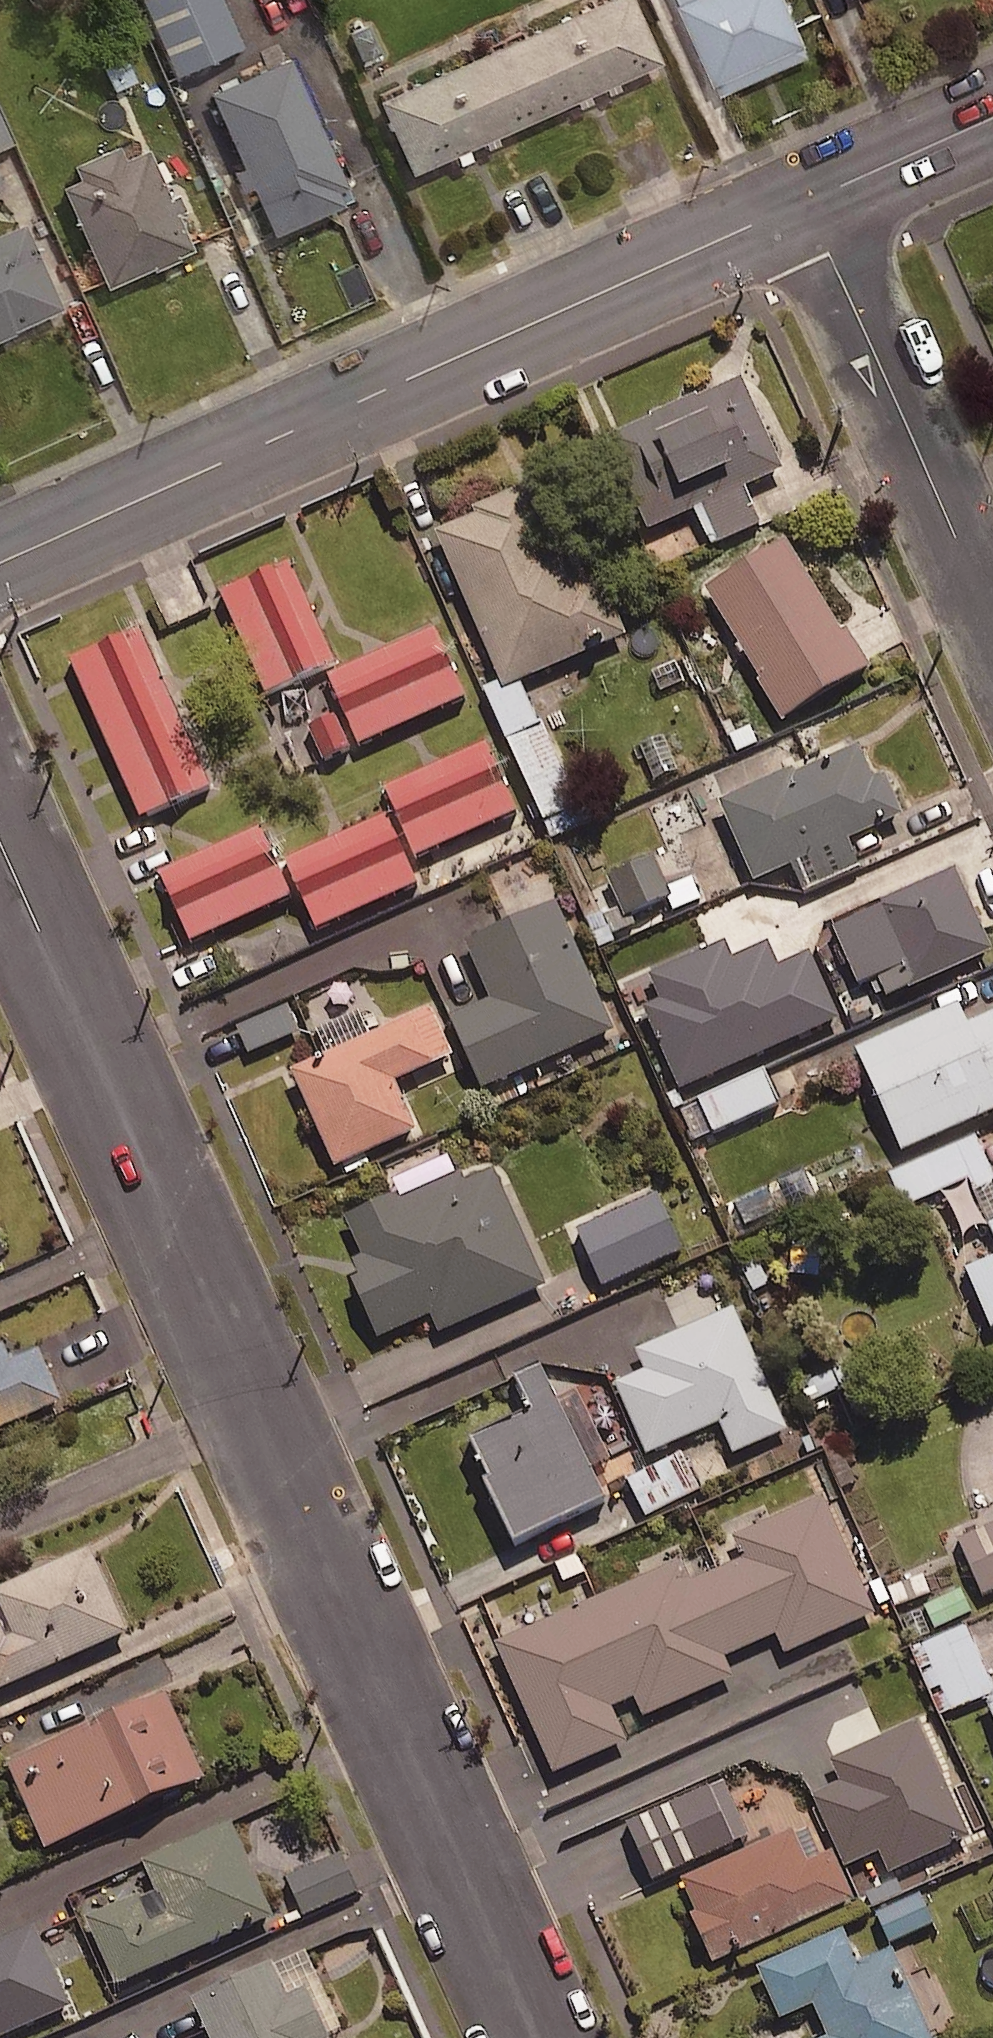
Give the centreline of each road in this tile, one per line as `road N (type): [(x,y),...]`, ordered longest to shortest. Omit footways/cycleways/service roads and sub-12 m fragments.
road 1 (residential): [(539,2037),(0,837)]
road 2 (secondary): [(0,565),(808,200)]
road 3 (residential): [(992,620),(808,200)]
road 4 (secondary): [(808,200),(992,118)]

